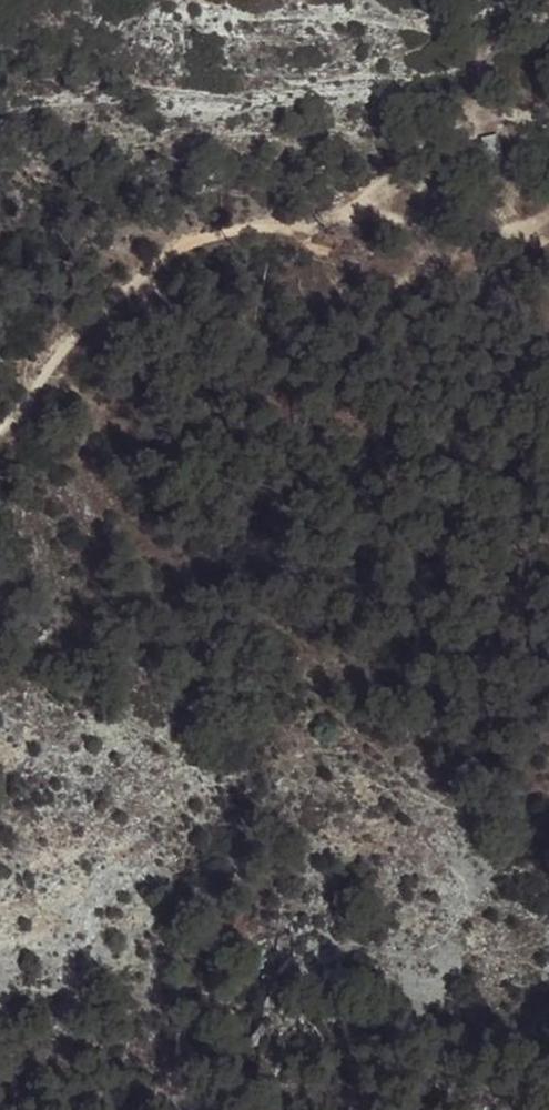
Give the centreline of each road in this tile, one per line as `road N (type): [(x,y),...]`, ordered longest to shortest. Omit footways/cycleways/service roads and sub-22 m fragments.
road 1 (track): [(548,223),(446,226),(404,199),(280,216),(198,244),(137,282),(0,437)]

